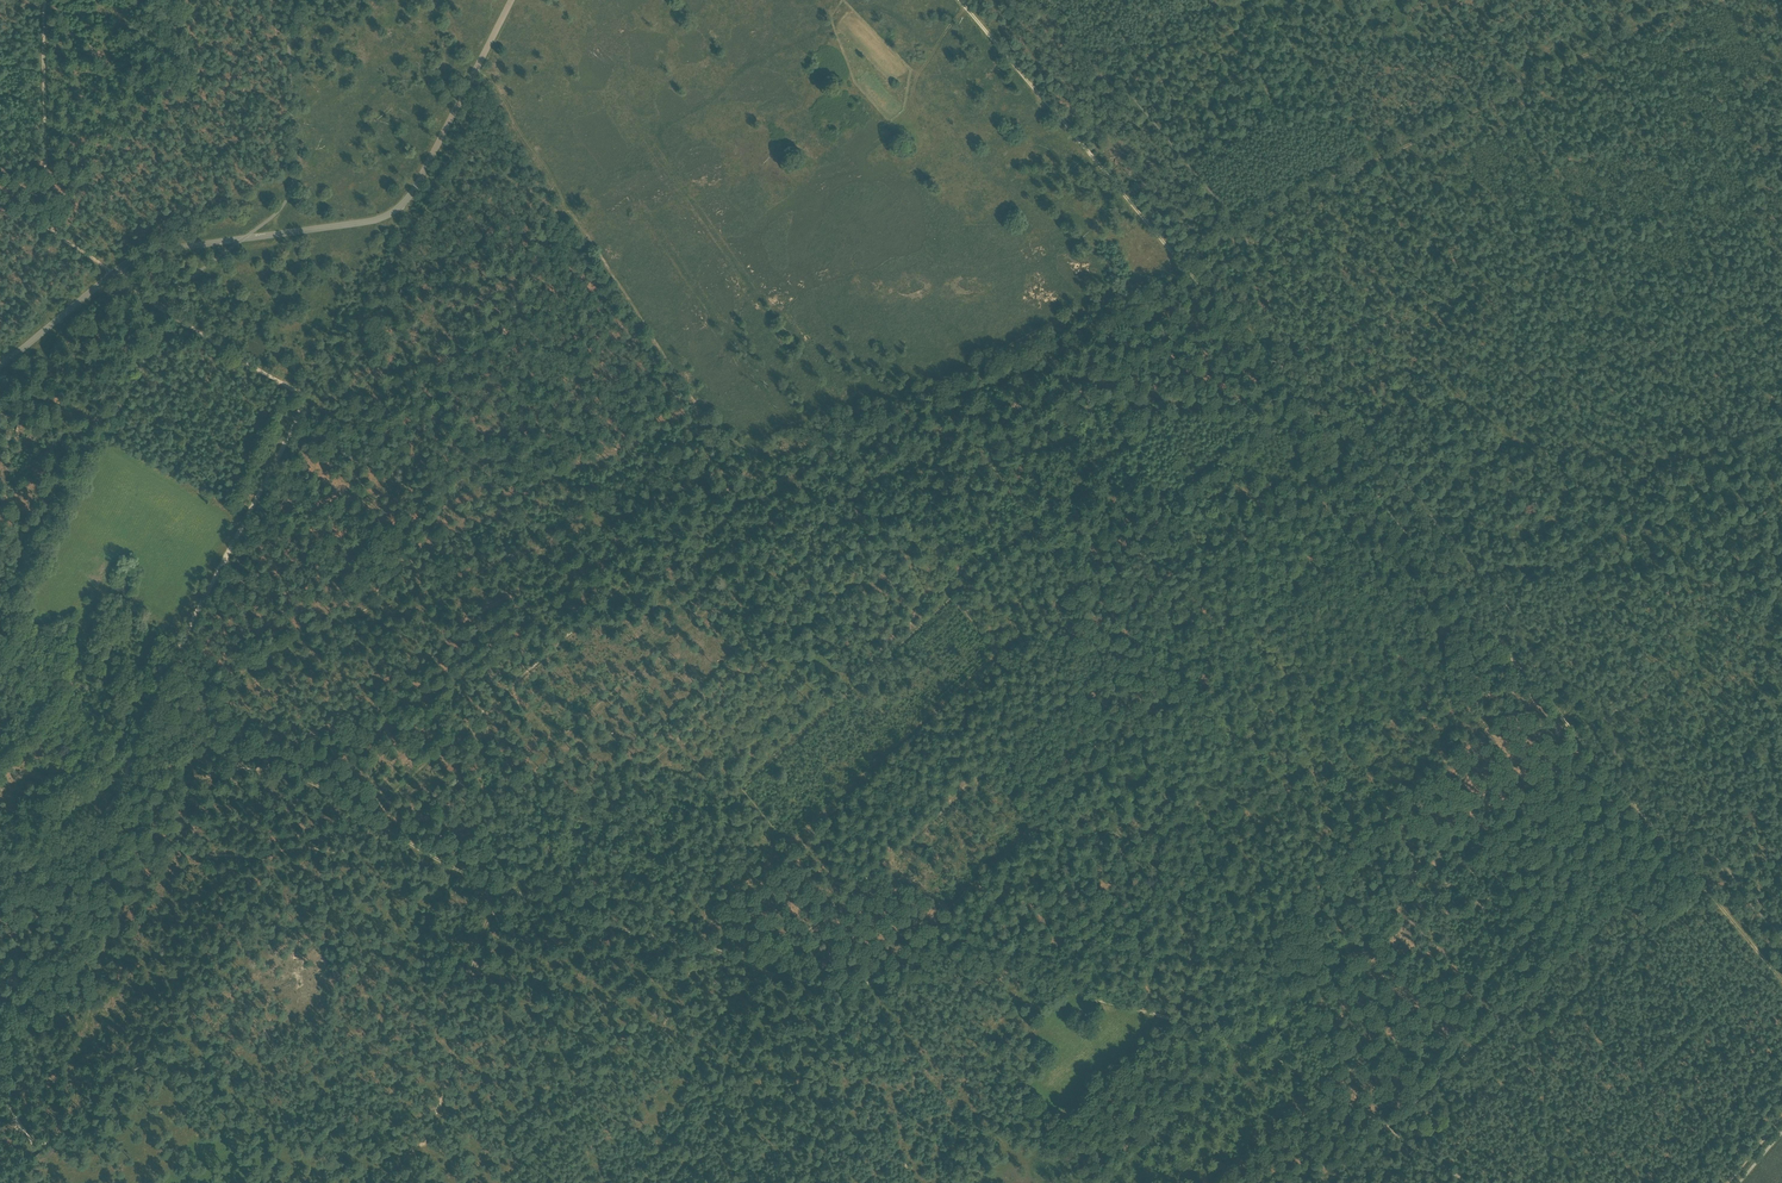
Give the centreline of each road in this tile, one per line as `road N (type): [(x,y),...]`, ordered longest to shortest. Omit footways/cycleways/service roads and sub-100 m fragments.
road 1 (track): [(958,0),(1781,980)]
road 2 (track): [(367,818),(512,894),(602,926),(716,950),(769,977),(858,984),(936,962),(1015,957),(1066,992),(1168,1018),(1278,1066),(1466,1182)]
road 3 (track): [(212,711),(281,646),(788,449),(1183,268)]
road 4 (track): [(1183,268),(1170,296),(493,913),(459,1026)]
road 5 (track): [(1341,456),(760,974),(697,1040)]
road 6 (track): [(932,386),(1473,1047)]
road 7 (track): [(0,878),(93,834),(302,401),(111,277)]
road 8 (track): [(434,859),(941,398)]
road 9 (unclassified): [(0,363),(154,250),(346,225),(398,208),(511,0)]
road 10 (track): [(1390,514),(970,886),(920,966)]
road 11 (track): [(1038,523),(598,925)]
road 12 (track): [(1439,572),(1017,958)]
road 13 (track): [(1089,578),(689,943)]
road 14 (track): [(367,818),(751,464)]
road 15 (track): [(1533,684),(1171,1019)]
road 16 (track): [(473,74),(701,415),(751,464)]
road 17 (track): [(1677,856),(1331,1182)]
road 18 (track): [(1395,518),(1469,464),(1606,468),(1781,413)]
road 19 (track): [(563,202),(419,522)]
road 20 (track): [(109,883),(176,852),(332,848),(367,818)]
road 21 (track): [(124,781),(284,769),(367,818)]
road 22 (track): [(50,229),(47,0)]
road 23 (track): [(124,781),(97,789),(0,637)]
road 24 (track): [(1331,192),(1183,268)]
road 25 (track): [(0,206),(50,229),(111,277)]
road 26 (track): [(176,667),(258,768)]

